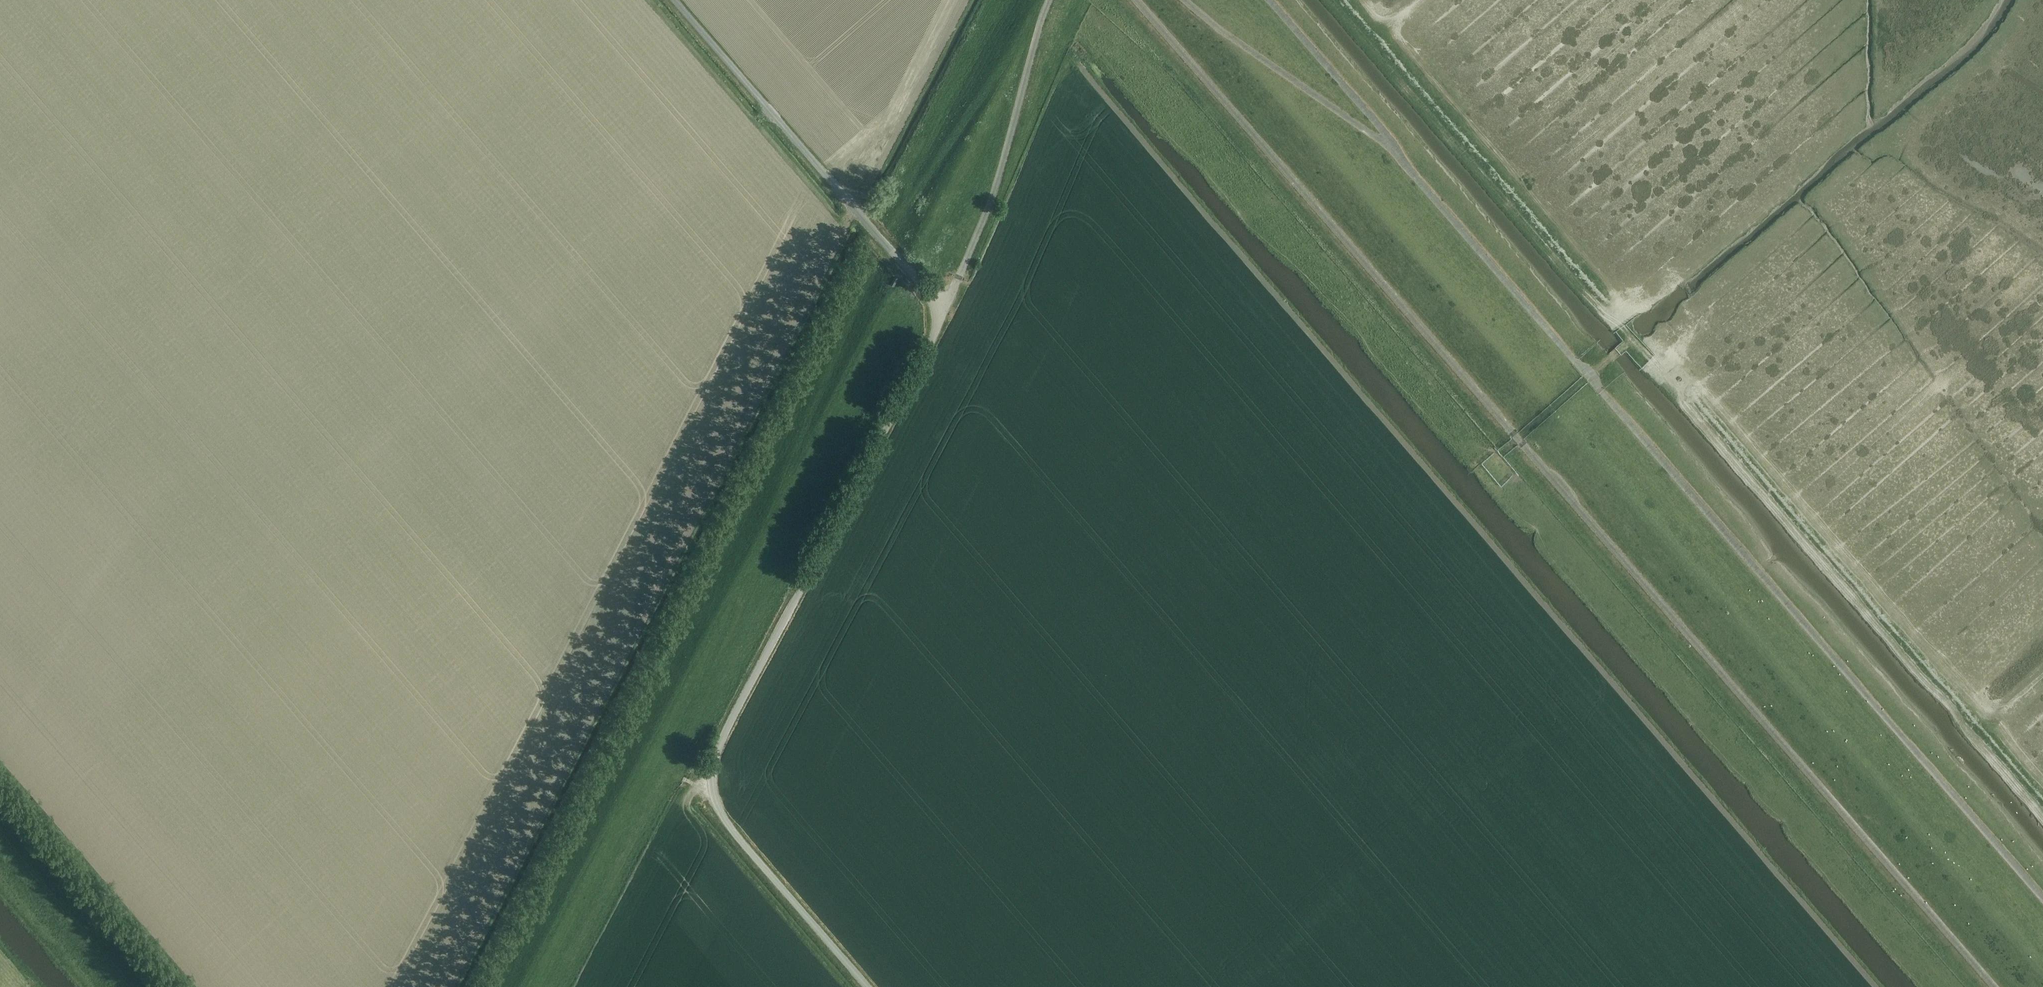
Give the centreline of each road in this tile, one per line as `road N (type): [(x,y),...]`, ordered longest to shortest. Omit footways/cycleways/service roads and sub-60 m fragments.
road 1 (unclassified): [(873,986),(717,806),(709,766),(944,312),(675,0)]

